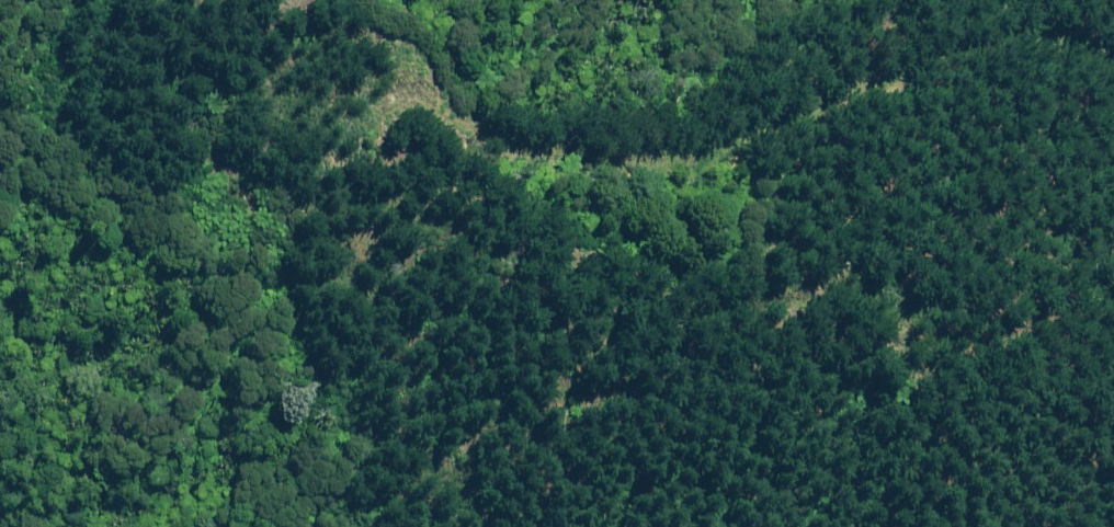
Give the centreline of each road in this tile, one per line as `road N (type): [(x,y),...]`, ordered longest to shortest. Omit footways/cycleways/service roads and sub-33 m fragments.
road 1 (track): [(1113,70),(1034,33),(742,150),(575,157),(436,100),(369,94),(346,173),(368,275),(421,371),(452,526)]
road 2 (track): [(928,331),(864,290),(821,280),(710,305),(614,284),(350,197)]

